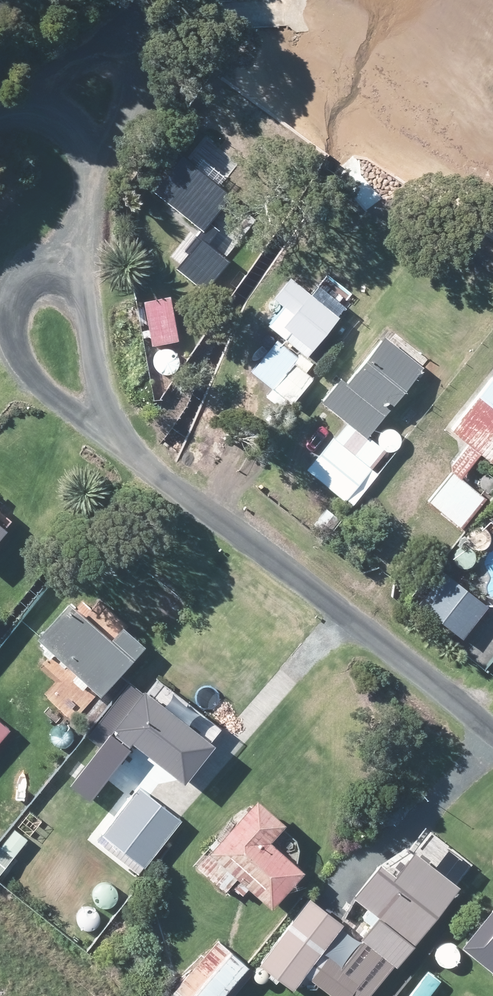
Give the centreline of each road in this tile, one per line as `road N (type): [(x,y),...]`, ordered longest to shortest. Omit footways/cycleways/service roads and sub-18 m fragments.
road 1 (unclassified): [(106,429),(492,730)]
road 2 (unclassified): [(106,429),(86,306),(72,280),(48,271),(27,282),(11,310),(13,339),(29,374),(67,406)]

